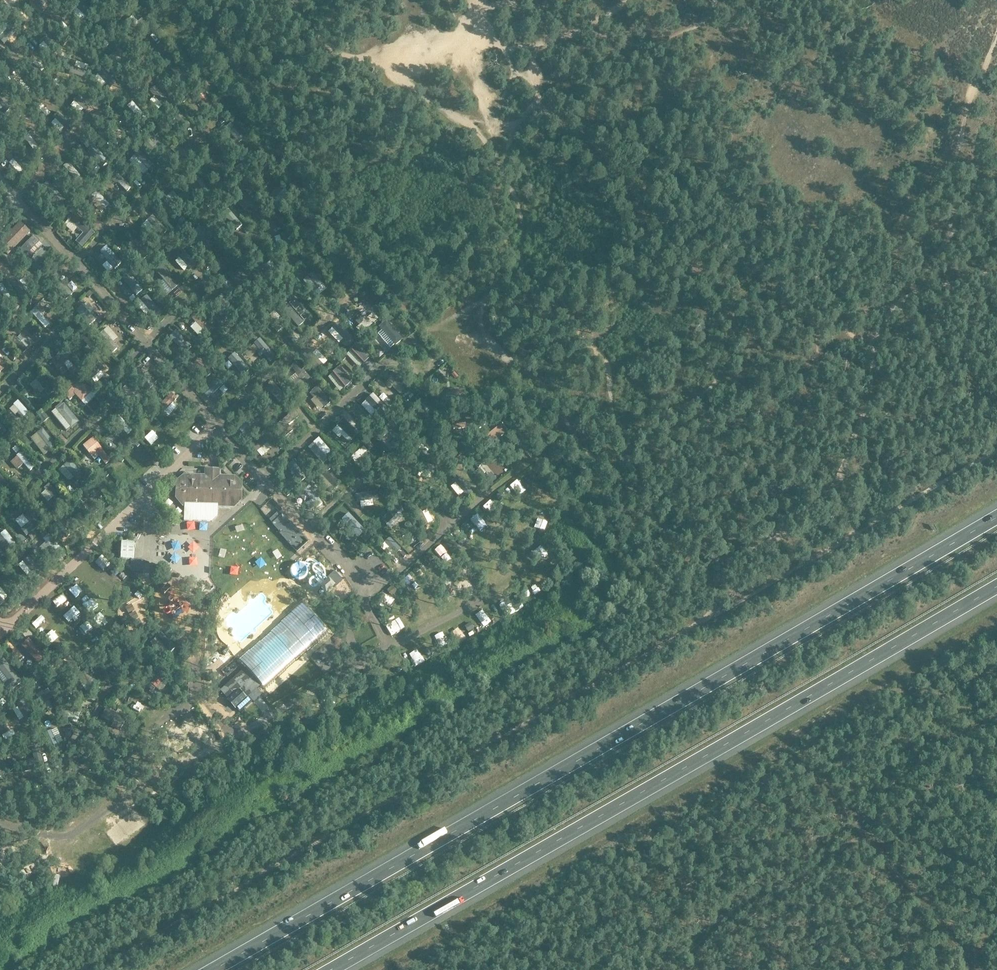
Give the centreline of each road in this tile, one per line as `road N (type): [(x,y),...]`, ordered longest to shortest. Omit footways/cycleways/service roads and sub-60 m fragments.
road 1 (track): [(895,309),(833,485),(805,519),(728,565),(703,621),(98,969)]
road 2 (motorway): [(996,517),(213,969)]
road 3 (motorway): [(331,969),(996,586)]
road 4 (track): [(712,0),(707,18),(646,46),(582,30),(548,40),(532,65),(536,103),(580,141),(644,223),(712,286),(718,301),(694,398)]
road 5 (track): [(422,329),(133,0)]
road 6 (track): [(629,458),(658,523),(736,559)]

